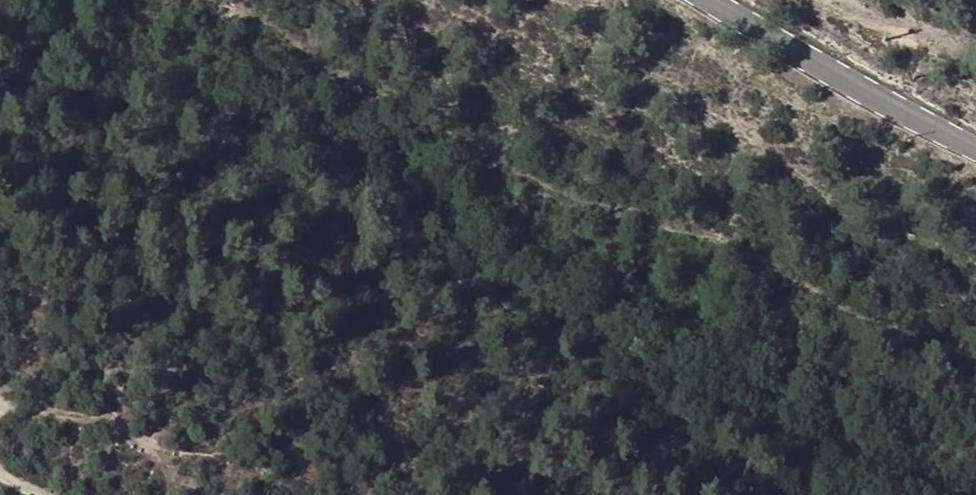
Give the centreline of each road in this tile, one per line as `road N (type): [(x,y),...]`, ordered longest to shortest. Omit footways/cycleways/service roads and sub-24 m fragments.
road 1 (tertiary): [(975,155),(710,0)]

